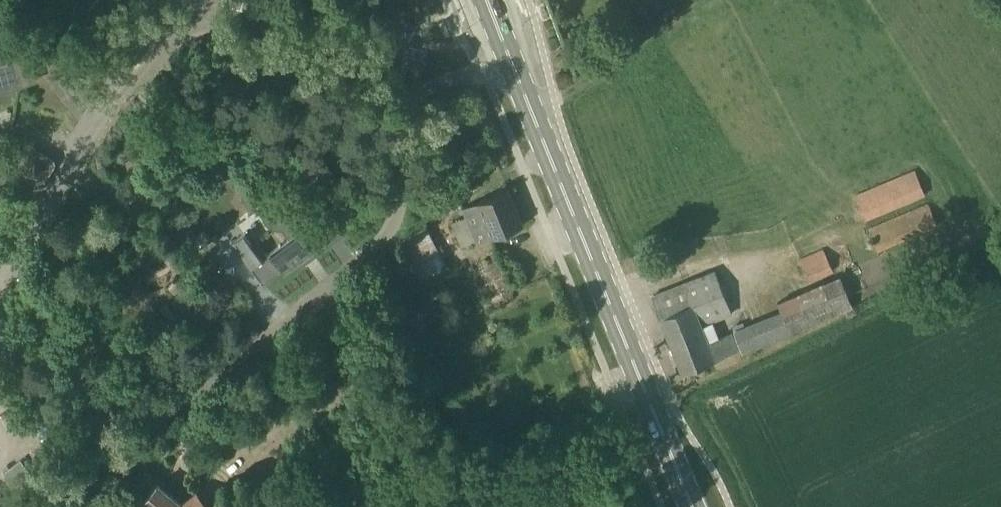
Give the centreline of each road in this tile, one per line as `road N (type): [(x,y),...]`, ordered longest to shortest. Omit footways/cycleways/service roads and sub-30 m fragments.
road 1 (primary): [(691,506),(489,0)]
road 2 (track): [(47,506),(386,229)]
road 3 (track): [(688,0),(535,117)]
road 4 (unclassified): [(386,229),(410,163),(426,74)]

